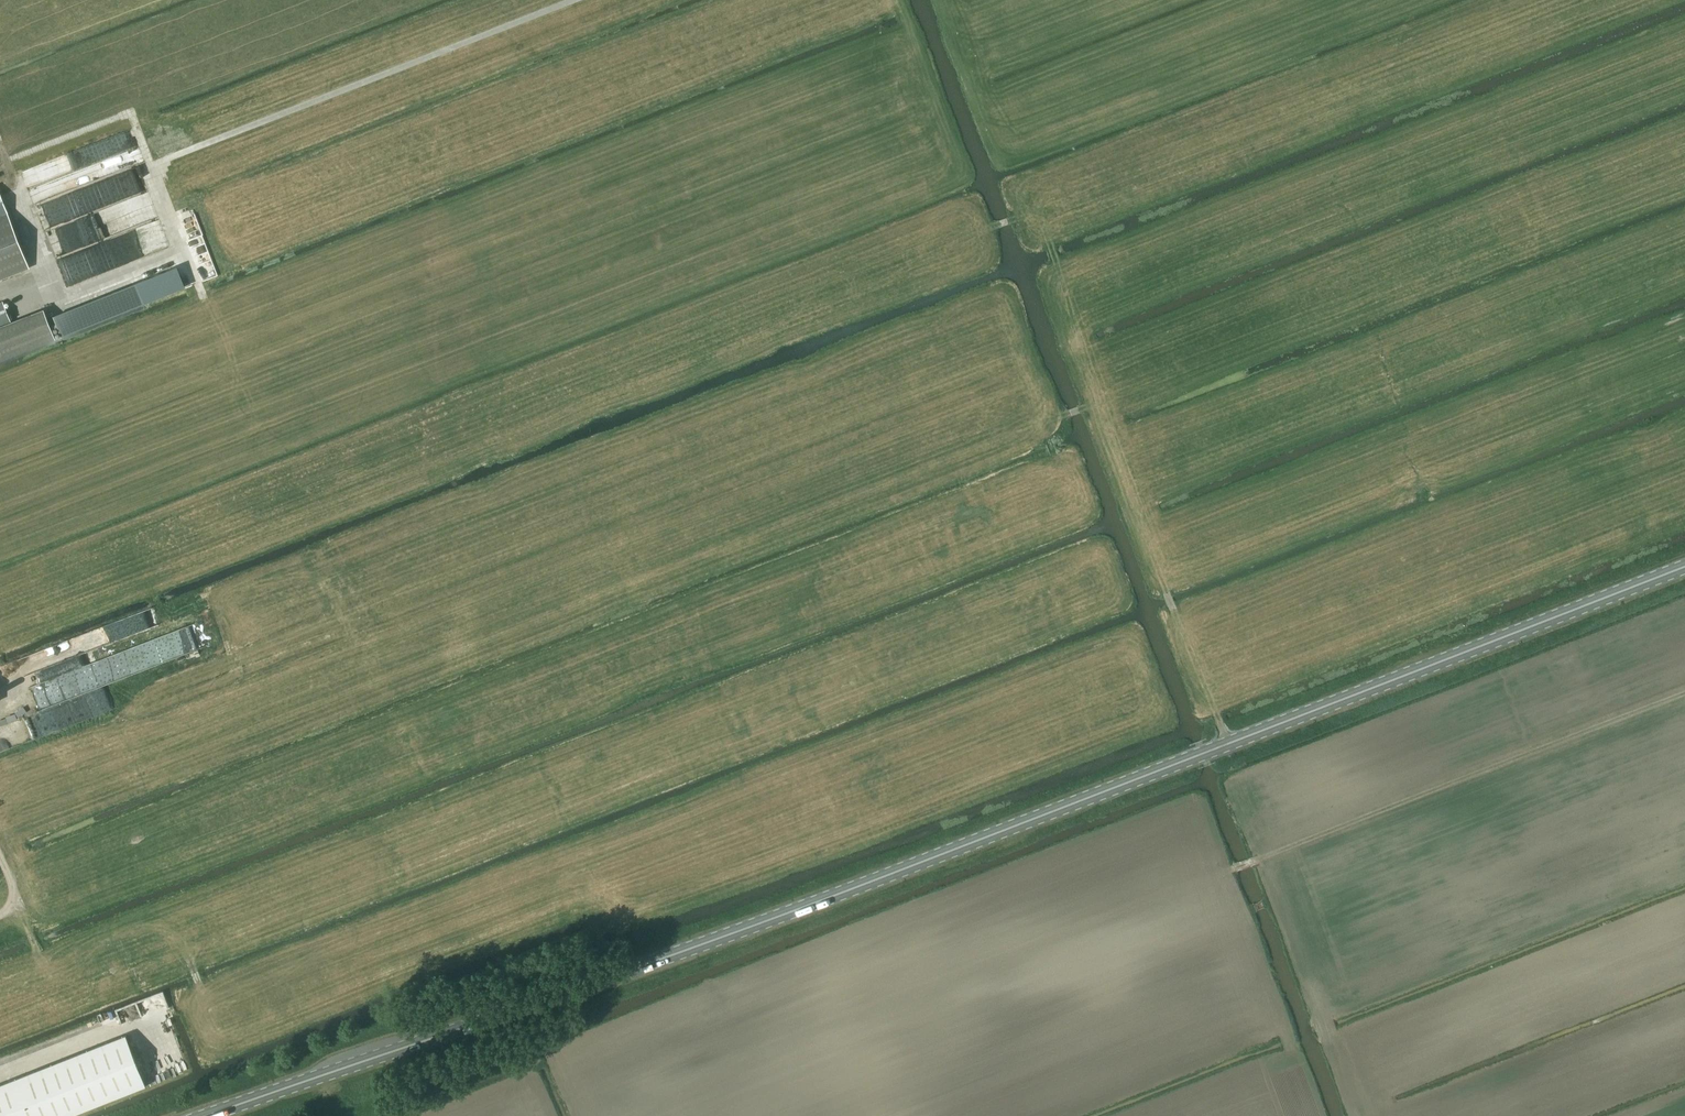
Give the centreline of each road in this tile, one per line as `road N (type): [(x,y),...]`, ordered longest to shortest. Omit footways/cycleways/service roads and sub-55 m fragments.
road 1 (primary): [(206,1115),(920,863),(1684,567)]
road 2 (track): [(49,280),(174,231),(151,169),(577,0)]
road 3 (track): [(1226,870),(1684,693)]
road 4 (track): [(0,1073),(123,1025)]

